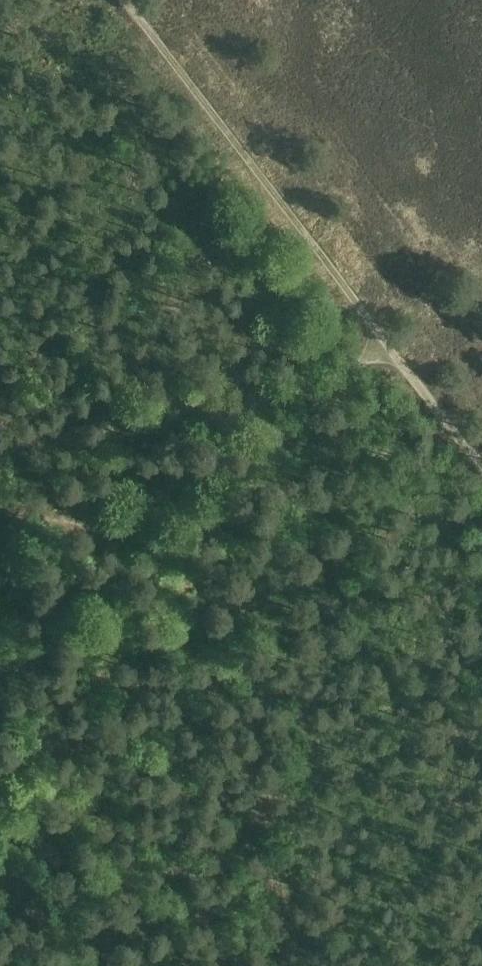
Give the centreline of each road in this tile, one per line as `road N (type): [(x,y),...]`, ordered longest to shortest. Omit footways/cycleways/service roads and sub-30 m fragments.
road 1 (track): [(121,0),(481,462)]

